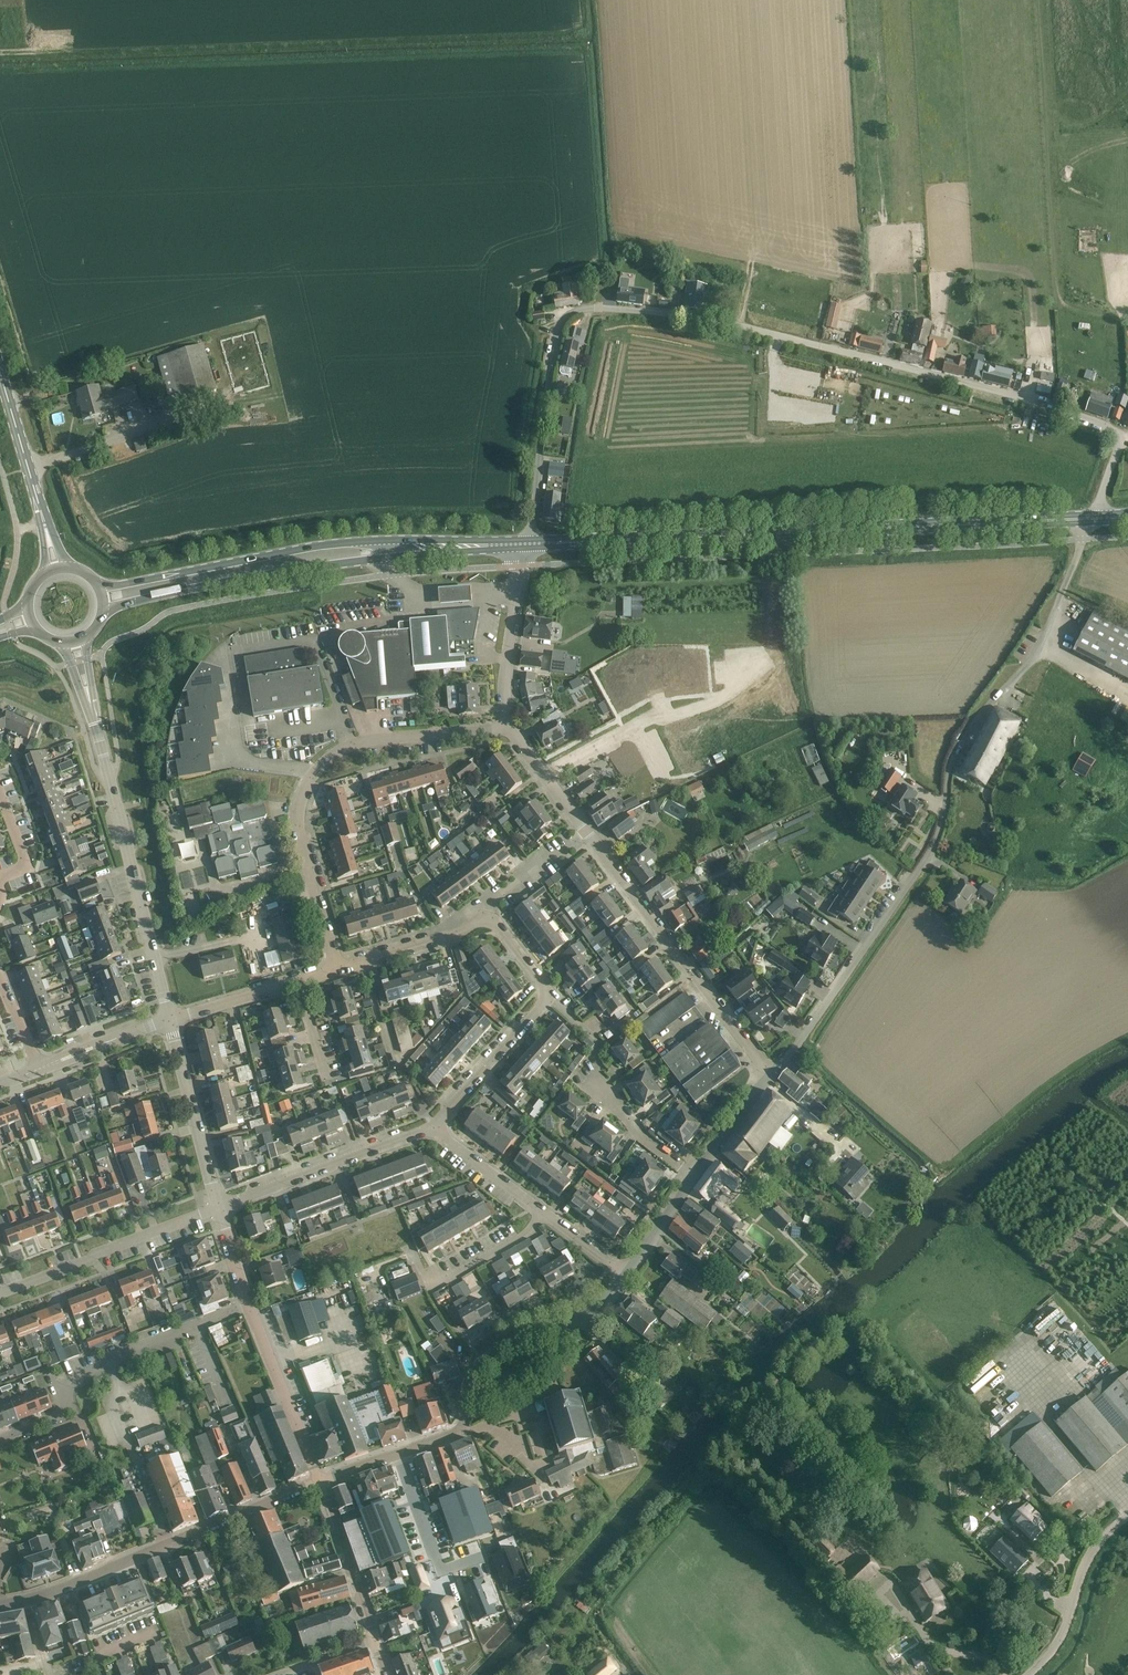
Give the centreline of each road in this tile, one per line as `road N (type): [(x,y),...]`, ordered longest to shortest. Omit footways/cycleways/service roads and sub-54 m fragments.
road 1 (residential): [(1094,518),(1118,449),(1109,427),(744,327),(594,307),(570,313),(559,329),(529,544)]
road 2 (primary): [(529,544),(1094,518)]
road 3 (residential): [(335,967),(302,828),(307,787),(321,764),(366,742),(511,727)]
road 4 (residential): [(770,1078),(943,841),(956,754)]
road 5 (residential): [(26,1602),(318,1480)]
road 6 (residential): [(399,1450),(458,1429),(488,1358),(519,1338),(559,1338),(585,1324),(629,1273)]
road 7 (residential): [(252,1306),(110,1361),(66,1386),(71,1414),(0,1440)]
road 8 (residential): [(770,1078),(587,832)]
road 9 (tertiary): [(169,1019),(96,726)]
road 10 (primary): [(388,549),(329,545),(98,590)]
road 11 (primary): [(102,614),(371,559),(388,549)]
road 12 (residential): [(433,1129),(548,996),(490,919)]
road 13 (residential): [(771,666),(711,707),(646,720),(543,775)]
road 14 (residential): [(0,1296),(218,1211)]
road 15 (residential): [(218,1211),(433,1129)]
road 16 (tertiary): [(218,1211),(169,1019)]
road 17 (unclassified): [(1026,1674),(1058,1645),(1083,1569),(1127,1516)]
road 18 (tertiary): [(318,1480),(252,1306)]
road 19 (tertiary): [(377,1641),(318,1480)]
road 20 (residential): [(490,919),(335,967)]
road 21 (residential): [(511,727),(504,693),(523,567)]
road 22 (residential): [(698,1178),(585,1075)]
road 23 (residential): [(35,1066),(169,1019)]
road 24 (primary): [(388,549),(529,544)]
road 25 (residential): [(545,1214),(433,1129)]
road 26 (tertiary): [(38,503),(0,371)]
road 27 (residential): [(490,919),(500,890),(587,832)]
road 28 (residential): [(297,980),(169,1019)]
road 29 (residential): [(698,1178),(770,1078)]

